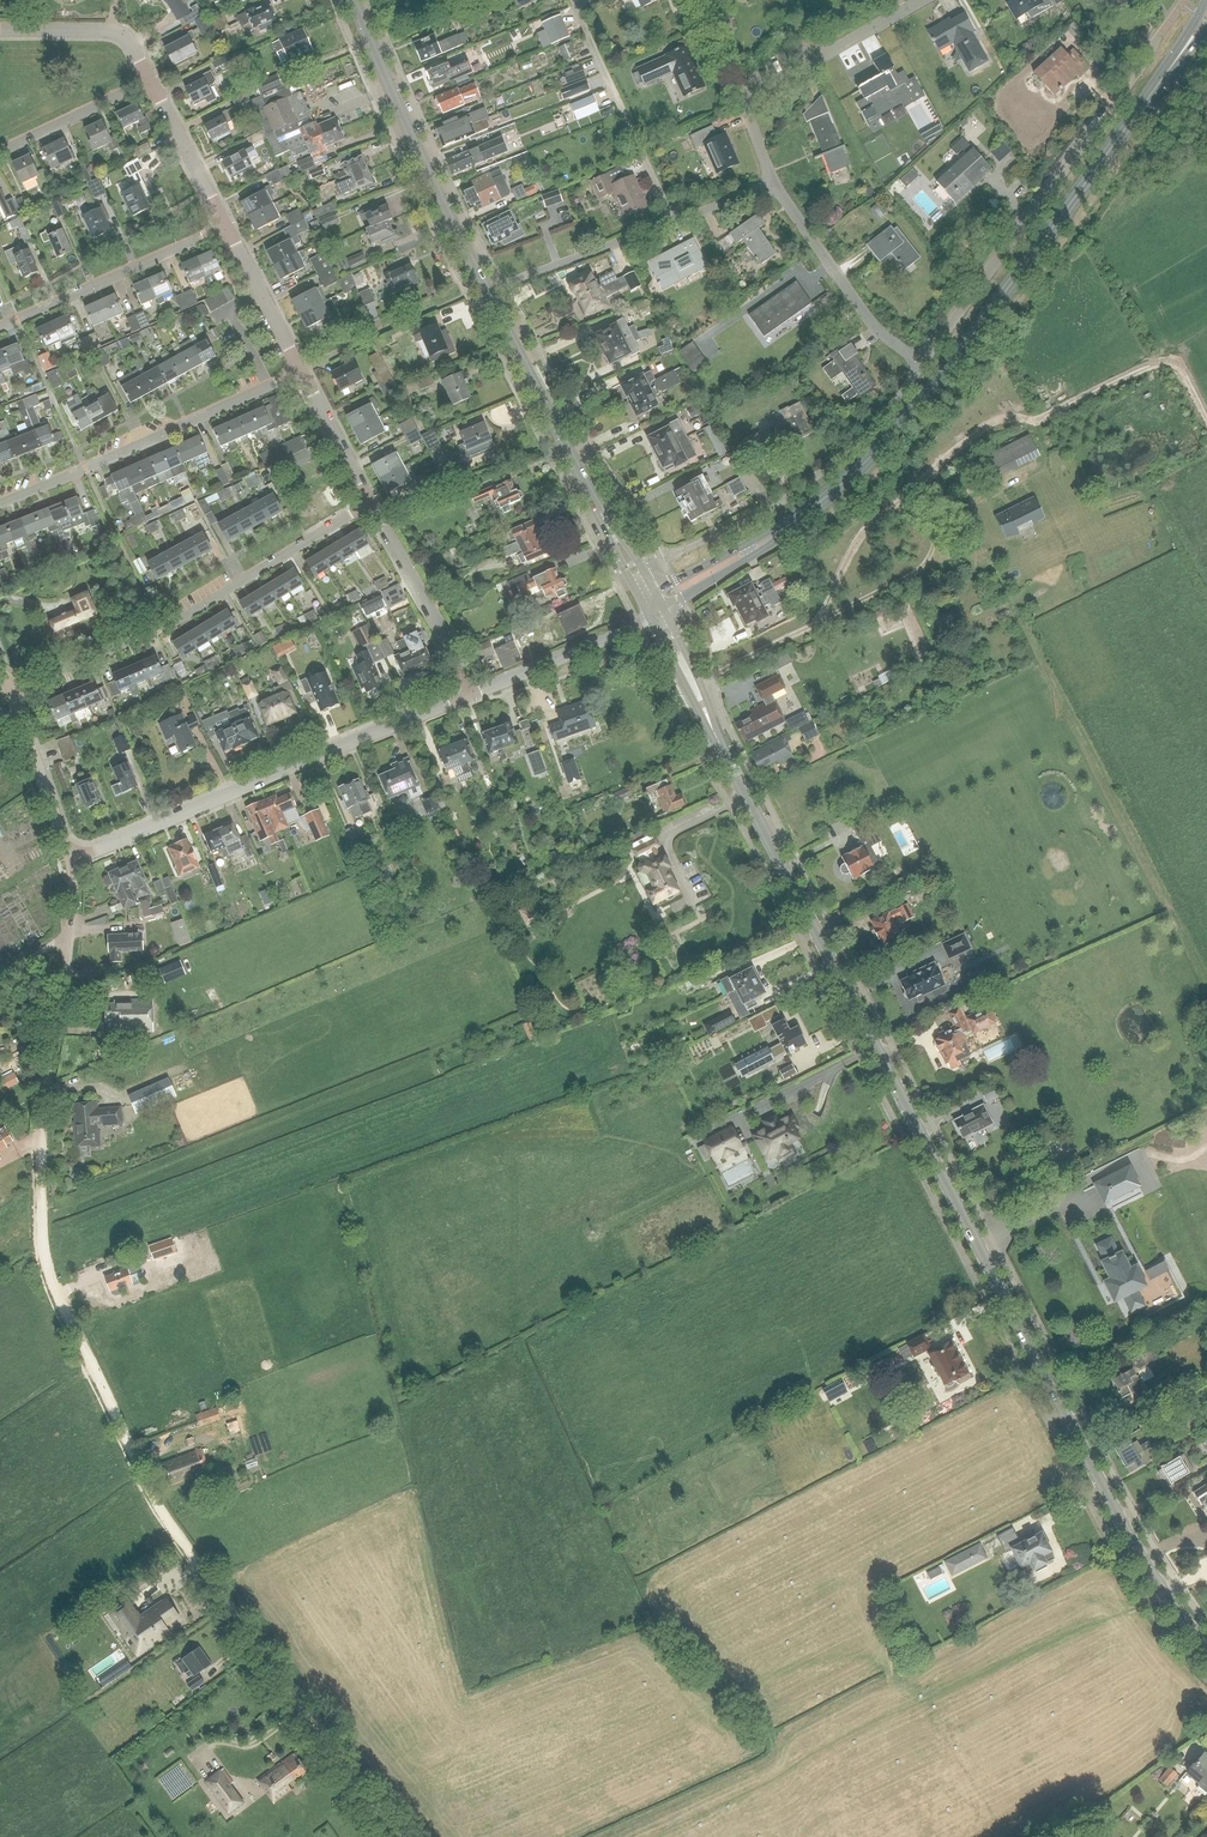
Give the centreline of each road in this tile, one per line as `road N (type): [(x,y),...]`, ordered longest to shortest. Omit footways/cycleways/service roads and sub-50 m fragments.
road 1 (secondary): [(1206,1649),(1115,1512),(655,610)]
road 2 (secondary): [(655,610),(805,515),(890,437),(1206,18)]
road 3 (track): [(42,1130),(47,1269),(148,1496),(404,1836)]
road 4 (residential): [(70,861),(594,644),(655,610)]
road 5 (track): [(934,542),(985,558),(1004,589),(1203,974),(1189,1019),(1206,1056)]
road 6 (track): [(690,684),(918,574),(958,507),(1051,462)]
road 7 (residential): [(7,697),(165,627),(370,501)]
road 8 (residential): [(922,364),(1148,52)]
road 9 (secondary): [(485,292),(655,610)]
road 10 (residential): [(0,500),(301,370)]
road 11 (secondary): [(353,0),(485,292)]
road 12 (residential): [(70,861),(70,934),(42,1130)]
road 13 (residential): [(571,0),(672,222)]
road 14 (residential): [(0,323),(222,228)]
road 15 (residential): [(922,364),(849,297),(772,186)]
road 16 (residential): [(765,512),(850,449),(922,364)]
road 17 (residential): [(745,108),(922,0)]
road 18 (residential): [(485,292),(672,222)]
road 19 (residential): [(458,667),(370,501)]
road 20 (residential): [(153,77),(133,42),(117,32),(0,29)]
road 21 (residential): [(7,697),(70,861)]
road 22 (residential): [(0,151),(153,77)]
road 23 (residential): [(222,228),(153,77)]
road 24 (residential): [(301,370),(222,228)]
road 25 (residential): [(370,501),(301,370)]

